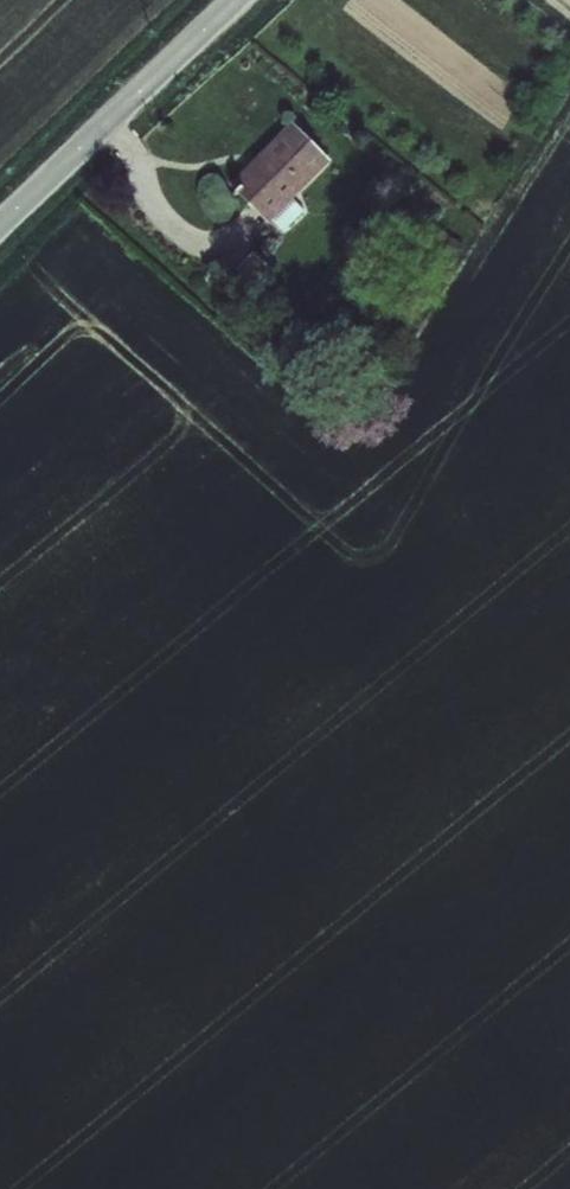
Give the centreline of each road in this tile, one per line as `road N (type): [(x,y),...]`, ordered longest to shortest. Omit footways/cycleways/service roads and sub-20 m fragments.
road 1 (tertiary): [(0,224),(235,0)]

